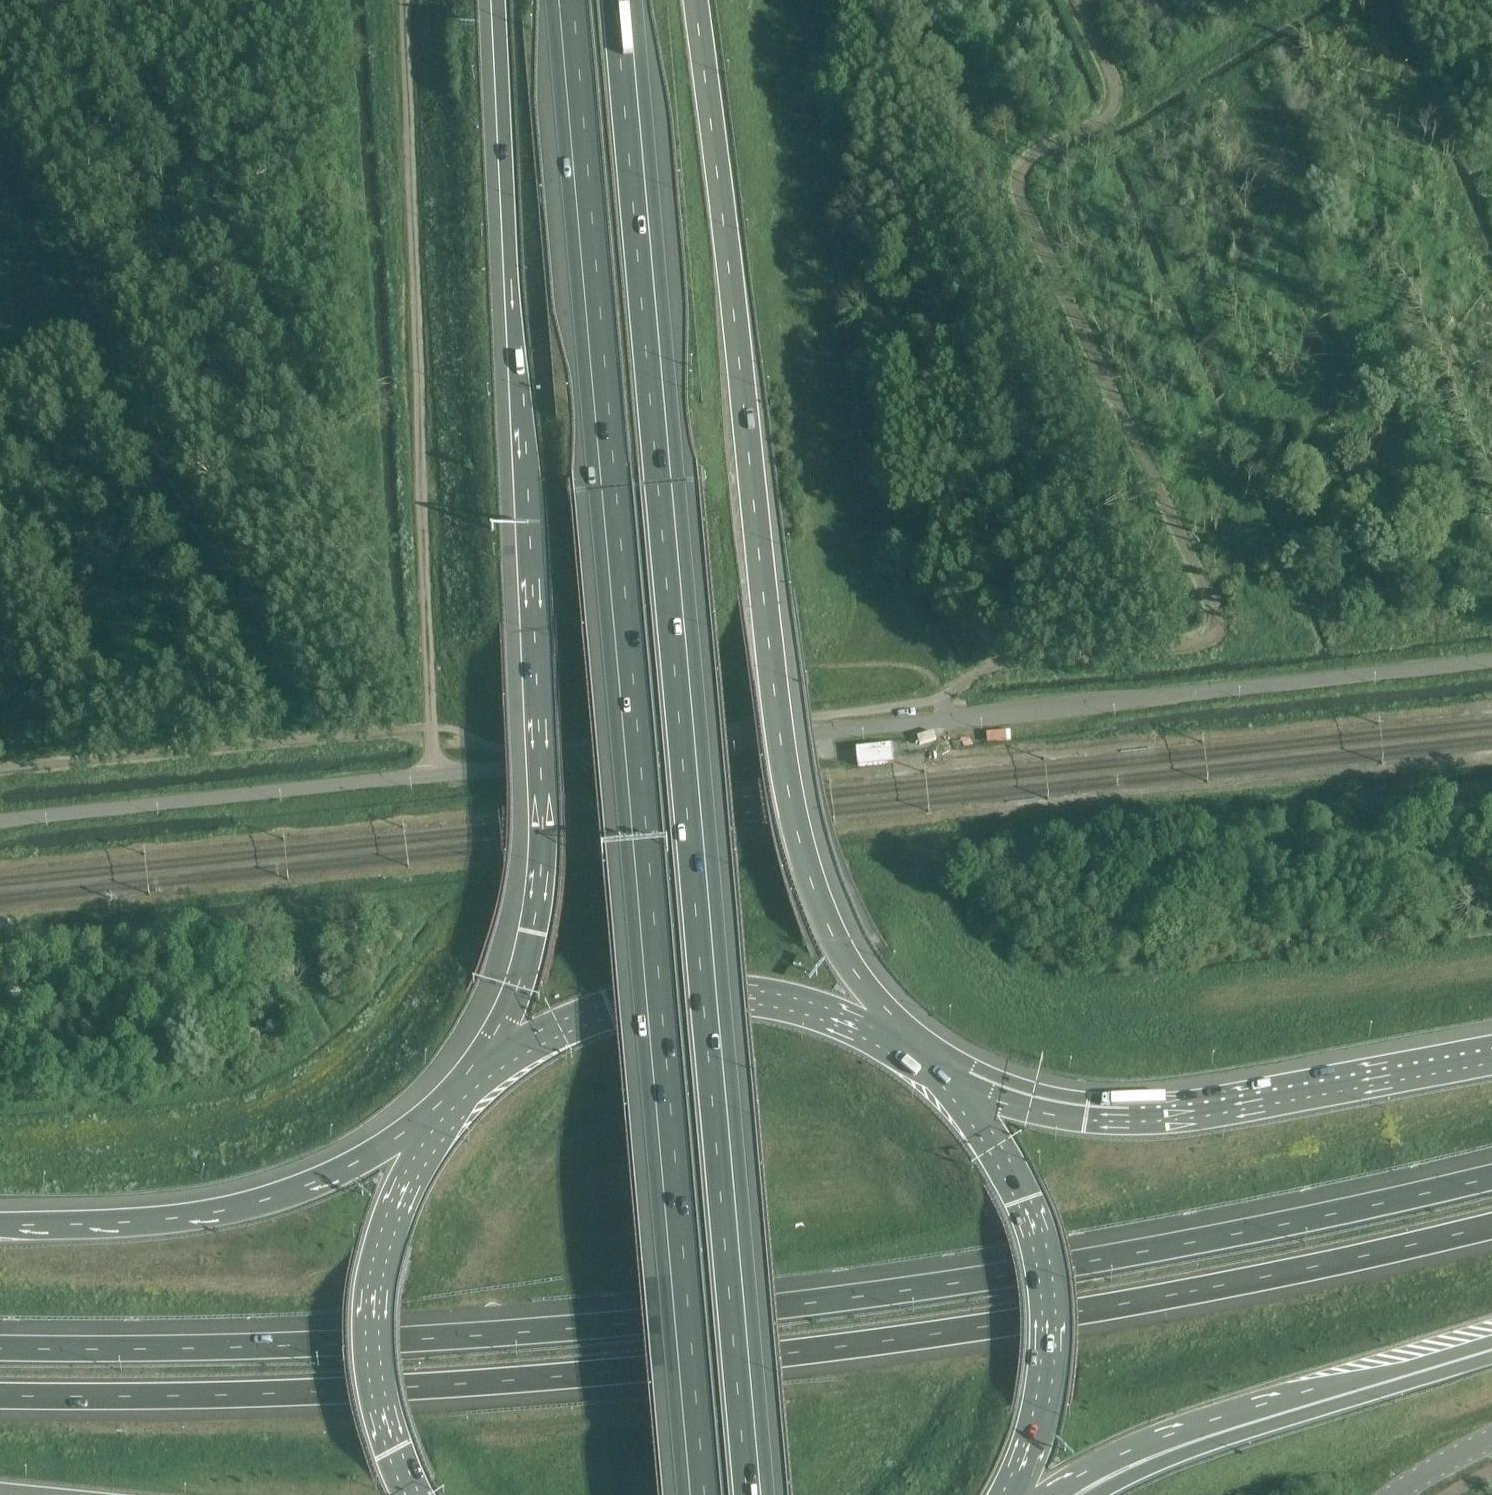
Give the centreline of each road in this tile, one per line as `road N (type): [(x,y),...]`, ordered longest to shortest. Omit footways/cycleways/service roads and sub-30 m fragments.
road 1 (motorway): [(1491,1176),(1128,1254),(869,1296),(273,1348),(0,1350)]
road 2 (motorway): [(0,1396),(268,1393),(621,1371),(1123,1304),(1491,1224)]
road 3 (motorway): [(568,0),(700,1494)]
road 4 (motorway): [(753,1494),(622,0)]
road 5 (unclassified): [(0,821),(1491,660)]
road 6 (motorway): [(499,0),(542,830),(522,976),(471,1077)]
road 7 (motorway): [(905,1045),(835,942),(813,892),(788,793),(692,0)]
road 8 (track): [(405,0),(436,775)]
road 9 (motorway): [(1491,1060),(1153,1116),(1088,1115),(945,1075)]
road 10 (motorway): [(444,1110),(355,1165),(216,1213),(0,1221)]
road 11 (trunk): [(905,1045),(826,1007),(691,986),(581,1009),(471,1077)]
road 12 (trunk): [(1015,1494),(1046,1372),(1047,1293),(1014,1179),(945,1075)]
road 13 (trunk): [(444,1110),(409,1178),(372,1304),(377,1393),(414,1494)]
road 14 (motorway): [(1188,1436),(1491,1348)]
road 15 (motorway): [(1048,1494),(1123,1456),(1188,1436)]

